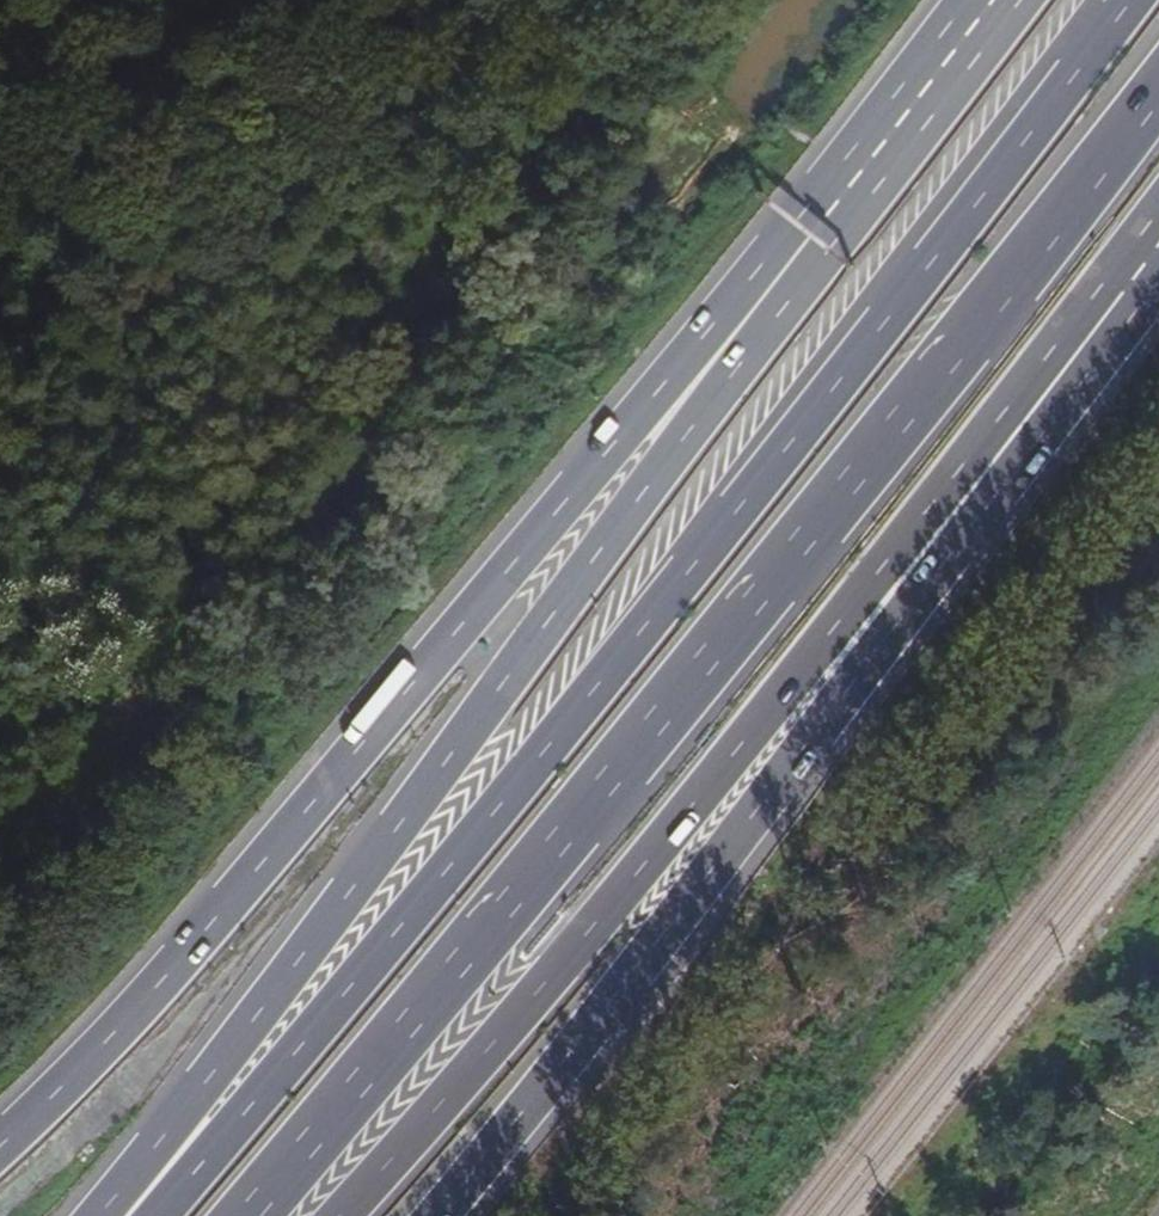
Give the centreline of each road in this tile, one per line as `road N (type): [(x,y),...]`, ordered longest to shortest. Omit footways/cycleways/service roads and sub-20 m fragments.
road 1 (motorway): [(1131,0),(522,778),(285,1067),(144,1215)]
road 2 (motorway): [(247,1215),(878,450),(1158,87)]
road 3 (trunk): [(811,233),(501,572),(175,965),(0,1144)]
road 4 (motorway): [(811,233),(596,553),(104,1215)]
road 5 (motorway): [(334,1215),(524,1007),(847,611),(1119,301)]
road 6 (trunk): [(435,1215),(878,650),(1119,301)]
road 7 (track): [(0,882),(138,706),(378,432),(402,340),(414,240)]
road 8 (track): [(0,180),(107,146),(260,143),(414,240)]
road 9 (trunk): [(991,0),(811,233)]

